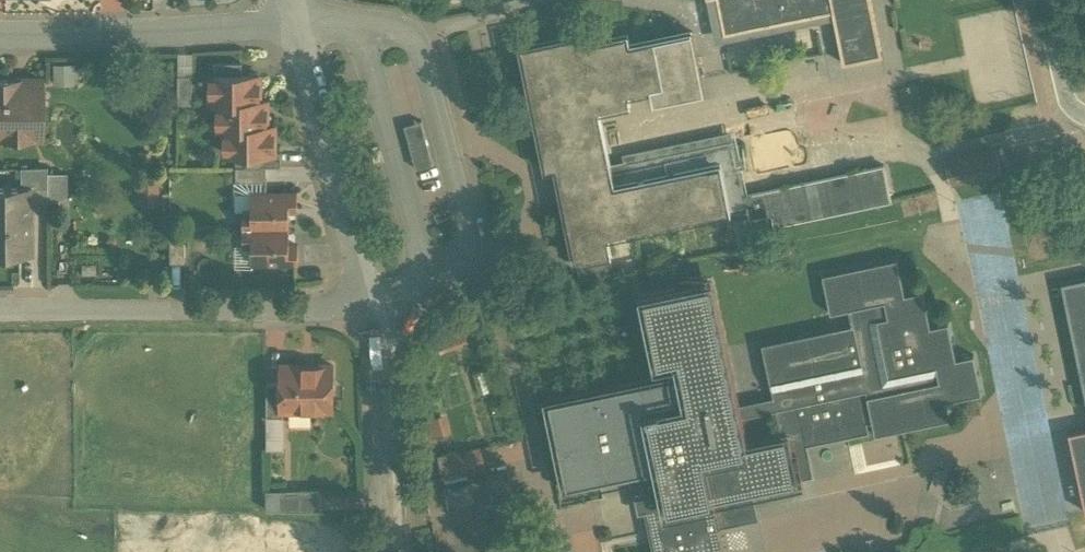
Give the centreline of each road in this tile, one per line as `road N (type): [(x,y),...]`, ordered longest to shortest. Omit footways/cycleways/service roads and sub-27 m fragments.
road 1 (residential): [(0,312),(368,311)]
road 2 (residential): [(368,311),(293,20)]
road 3 (residential): [(0,32),(293,20)]
road 4 (residential): [(390,551),(384,392),(368,311)]

